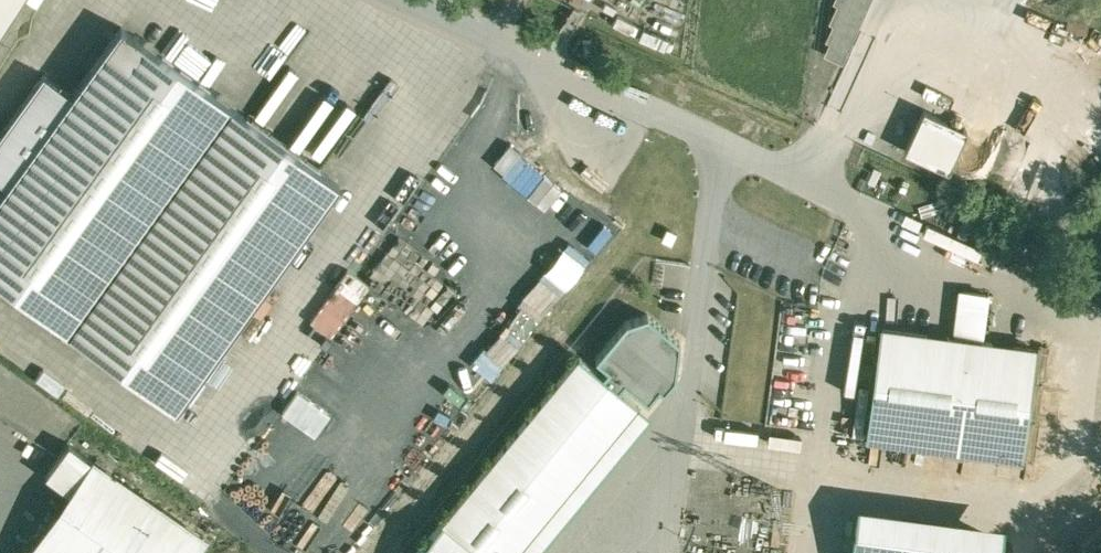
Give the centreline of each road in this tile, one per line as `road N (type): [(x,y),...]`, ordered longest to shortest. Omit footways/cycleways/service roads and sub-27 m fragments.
road 1 (unclassified): [(417,0),(766,159)]

